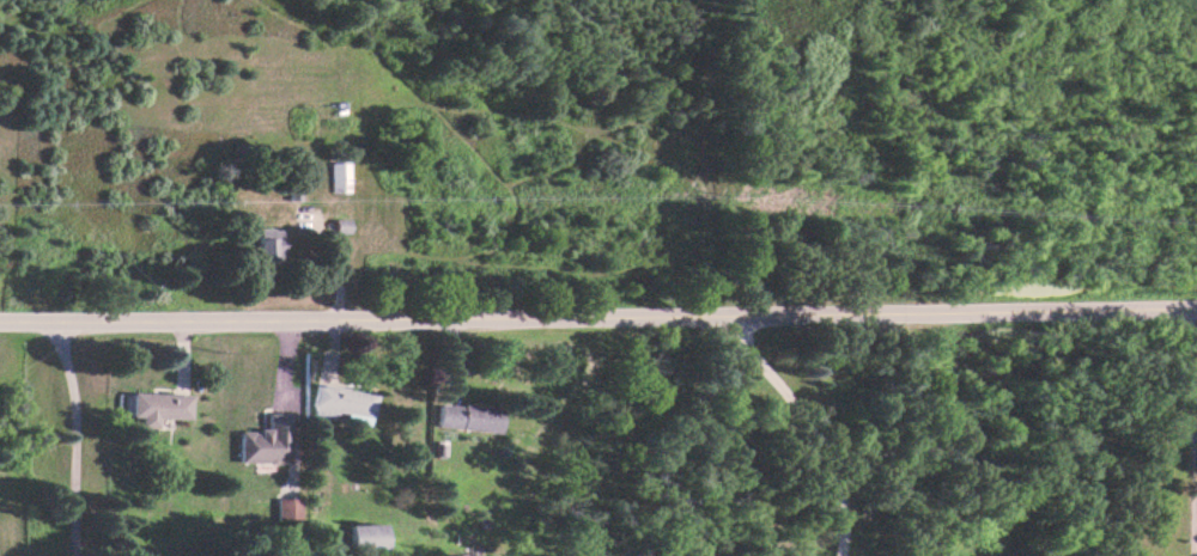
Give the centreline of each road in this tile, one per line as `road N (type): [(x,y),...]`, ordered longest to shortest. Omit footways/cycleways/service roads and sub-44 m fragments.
road 1 (residential): [(0,312),(1196,307)]

